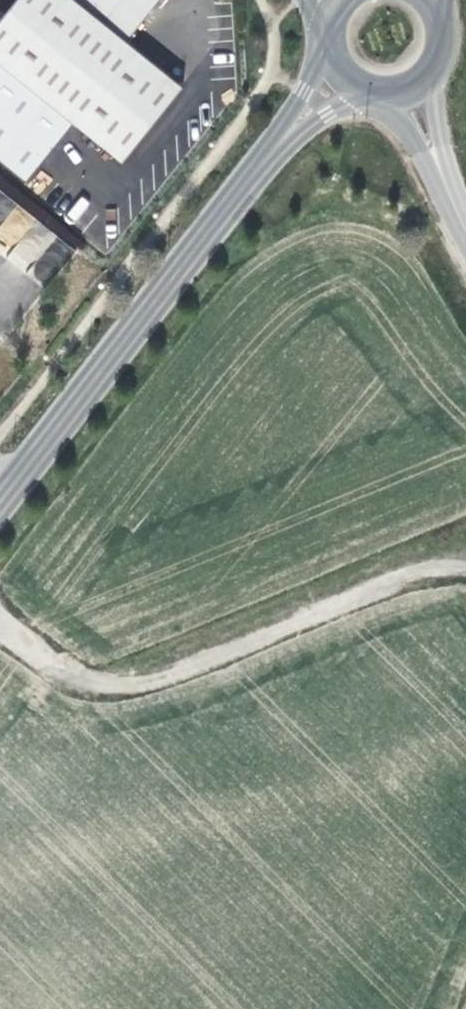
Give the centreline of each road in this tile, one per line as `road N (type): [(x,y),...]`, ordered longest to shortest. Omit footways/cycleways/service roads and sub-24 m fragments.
road 1 (secondary): [(344,75),(278,145),(0,502)]
road 2 (track): [(465,579),(415,577),(151,674),(87,681),(0,632)]
road 3 (unclassified): [(460,216),(433,67)]
road 4 (unclassified): [(376,91),(460,216)]

